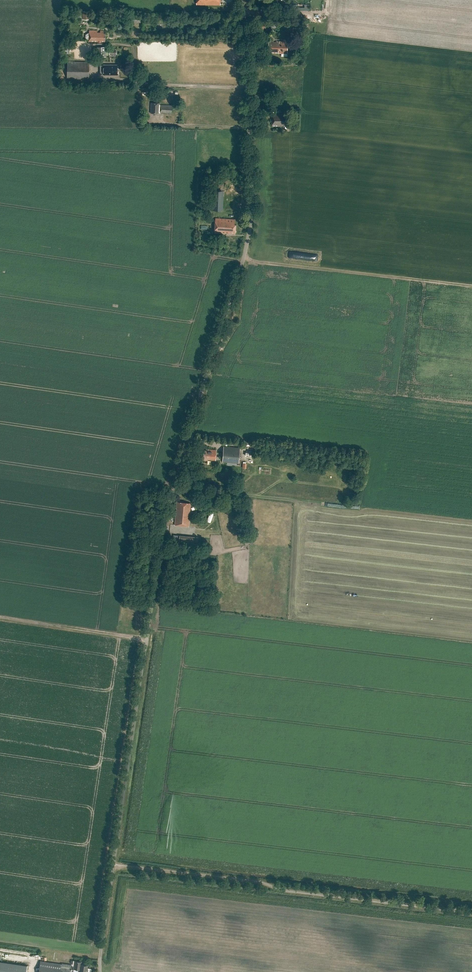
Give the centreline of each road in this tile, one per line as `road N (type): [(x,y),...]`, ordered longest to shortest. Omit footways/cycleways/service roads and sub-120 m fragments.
road 1 (unclassified): [(101,971),(164,530),(251,218),(241,0)]
road 2 (track): [(0,618),(147,639)]
road 3 (track): [(115,35),(245,37)]

